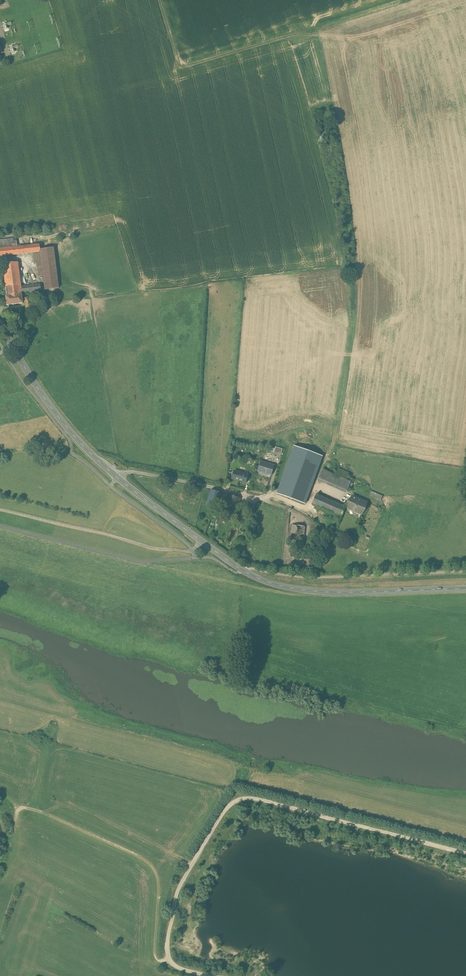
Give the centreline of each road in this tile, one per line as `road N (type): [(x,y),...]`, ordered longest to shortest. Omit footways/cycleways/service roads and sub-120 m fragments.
road 1 (tertiary): [(465,588),(319,592),(243,570),(87,449),(39,389),(0,318)]
road 2 (track): [(0,510),(203,557)]

